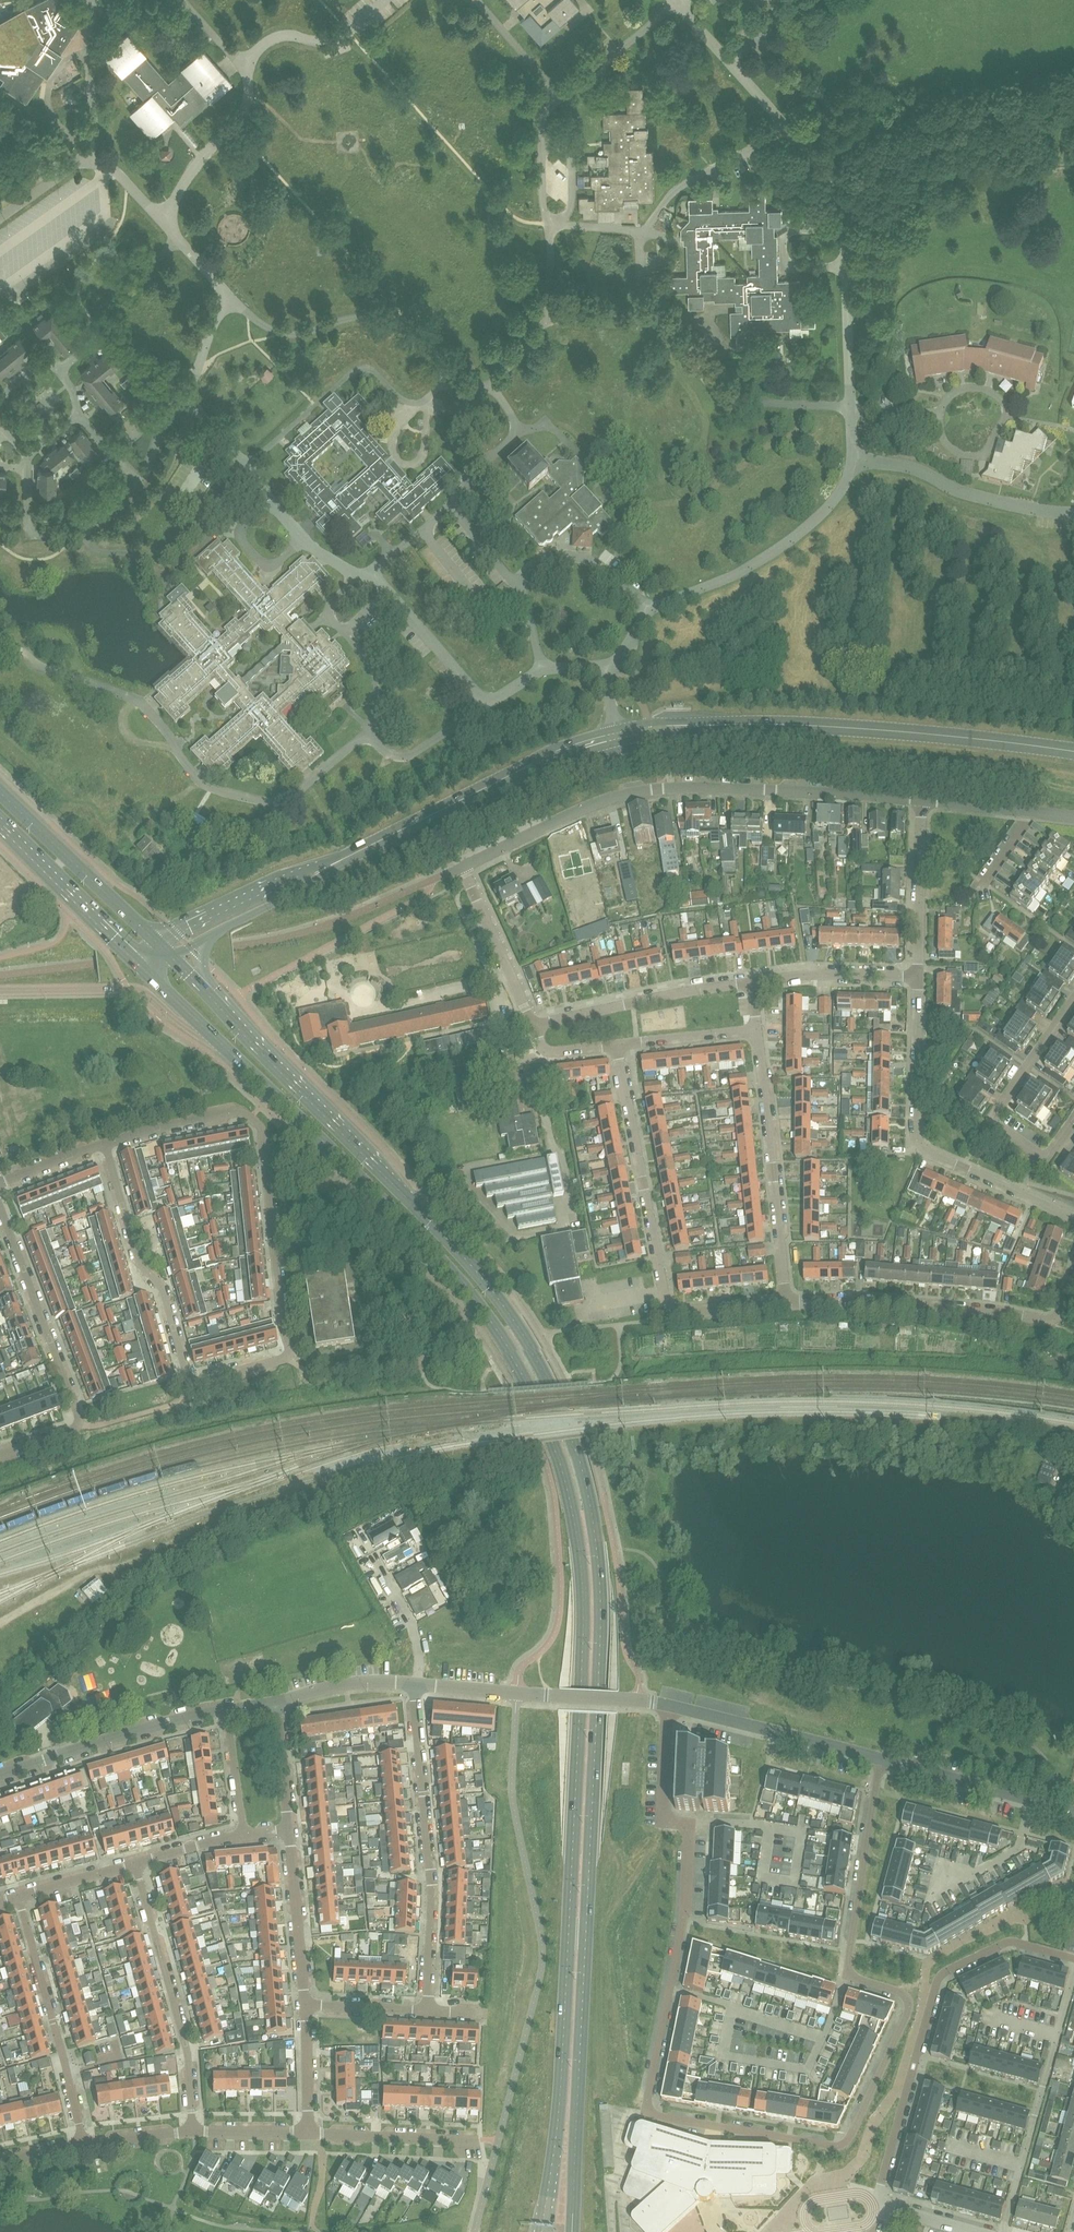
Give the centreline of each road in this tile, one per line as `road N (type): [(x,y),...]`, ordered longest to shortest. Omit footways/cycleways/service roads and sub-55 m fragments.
road 1 (primary): [(571,2231),(600,1640),(591,1505),(575,1446),(547,1366),(476,1263),(174,959)]
road 2 (primary): [(217,1041),(479,1308),(523,1378),(569,1497),(583,1609),(561,2090),(541,2231)]
road 3 (residential): [(879,1759),(846,1973),(904,1994),(909,2003),(846,2144),(644,2112),(684,1920),(688,1822),(661,1820),(669,1704)]
road 4 (residential): [(530,1021),(463,866),(580,809),(657,790),(921,800)]
road 5 (residential): [(105,1142),(137,1258),(161,1285),(192,1381),(288,1357),(261,1127),(241,1111)]
road 6 (residential): [(27,649),(34,664),(135,699),(200,780),(243,797),(293,794),(366,734)]
road 7 (residential): [(884,2206),(880,2195),(940,1975),(1011,1940),(1073,1958)]
road 8 (tertiary): [(1073,751),(848,728),(708,724)]
road 9 (residential): [(1073,1218),(921,1147),(914,1125),(918,975)]
road 10 (residential): [(429,2011),(415,1683)]
road 11 (residential): [(784,1302),(855,1300),(1047,1321),(1059,1314),(1073,1271)]
road 12 (residential): [(0,1456),(69,1434),(78,1418),(0,1205)]
road 13 (unclassified): [(274,1701),(168,1722),(0,1775)]
road 14 (residential): [(194,2132),(187,2049),(142,1861)]
road 15 (residential): [(1073,1969),(1005,2231)]
road 16 (residential): [(670,1315),(624,1051)]
road 17 (residential): [(1073,1115),(1043,1157),(989,1118),(1073,997)]
road 18 (residential): [(784,1302),(761,1038)]
road 19 (tertiary): [(397,834),(158,942)]
road 20 (residential): [(652,608),(790,540),(836,498),(853,459)]
road 21 (tertiary): [(174,959),(397,834)]
road 22 (residential): [(85,2141),(21,1896)]
road 23 (residential): [(440,359),(413,326),(382,316),(278,333),(226,291)]
road 24 (residential): [(246,466),(219,493),(207,542),(172,572),(159,574),(136,555),(96,550),(82,532)]
road 25 (track): [(844,211),(915,211),(977,182),(1073,165)]
road 26 (unclassified): [(0,989),(137,988),(217,1041)]
road 27 (residential): [(530,1021),(759,982)]
road 28 (residential): [(853,459),(1073,515)]
road 29 (primary): [(158,942),(0,788)]
road 30 (residential): [(246,466),(358,368),(420,402)]
road 31 (unclassified): [(669,1704),(879,1759)]
road 32 (primary): [(0,818),(143,969)]
road 33 (unclassified): [(620,1699),(415,1683)]
road 34 (unclassified): [(879,1759),(1073,1812)]
road 35 (residential): [(941,413),(954,450),(988,451),(1003,421),(1002,401),(967,390),(948,400)]
road 36 (residential): [(641,233),(673,192),(790,129)]
road 37 (residential): [(160,219),(243,111),(249,83),(241,66)]
road 38 (residential): [(58,368),(95,340),(101,309),(179,241)]
road 39 (residential): [(305,2004),(290,1829)]
road 40 (residential): [(918,975),(921,800)]
road 41 (residential): [(309,2133),(481,2140)]
road 42 (residential): [(701,359),(741,400),(852,408)]
road 43 (residential): [(241,66),(272,38),(337,39),(384,0)]
road 44 (residential): [(517,584),(549,556),(587,558),(652,608)]
road 45 (residential): [(759,982),(918,975)]
road 46 (residential): [(420,402),(392,439),(402,462),(423,453),(428,397)]
road 47 (residential): [(676,4),(561,97)]
road 48 (residential): [(366,734),(388,755),(406,756),(489,704)]
road 49 (residential): [(392,595),(489,704)]
road 50 (residential): [(847,268),(793,268),(785,238),(845,229)]
road 51 (unclassified): [(415,1683),(363,1683),(274,1701)]
road 52 (residential): [(852,408),(847,268)]
road 53 (residential): [(105,1142),(241,1111)]
road 54 (residential): [(624,1051),(761,1038)]
road 55 (residential): [(90,51),(58,72),(48,99),(88,155)]
road 56 (residential): [(272,500),(239,530),(261,562),(306,540)]
road 57 (residential): [(27,455),(28,534),(82,532)]
road 58 (residential): [(309,2133),(305,2004)]
road 59 (residential): [(290,1829),(274,1701)]
road 60 (residential): [(561,97),(476,0)]
road 61 (residential): [(21,1896),(142,1861)]
road 62 (tertiary): [(508,776),(397,834)]
road 63 (residential): [(305,2004),(429,2011)]

